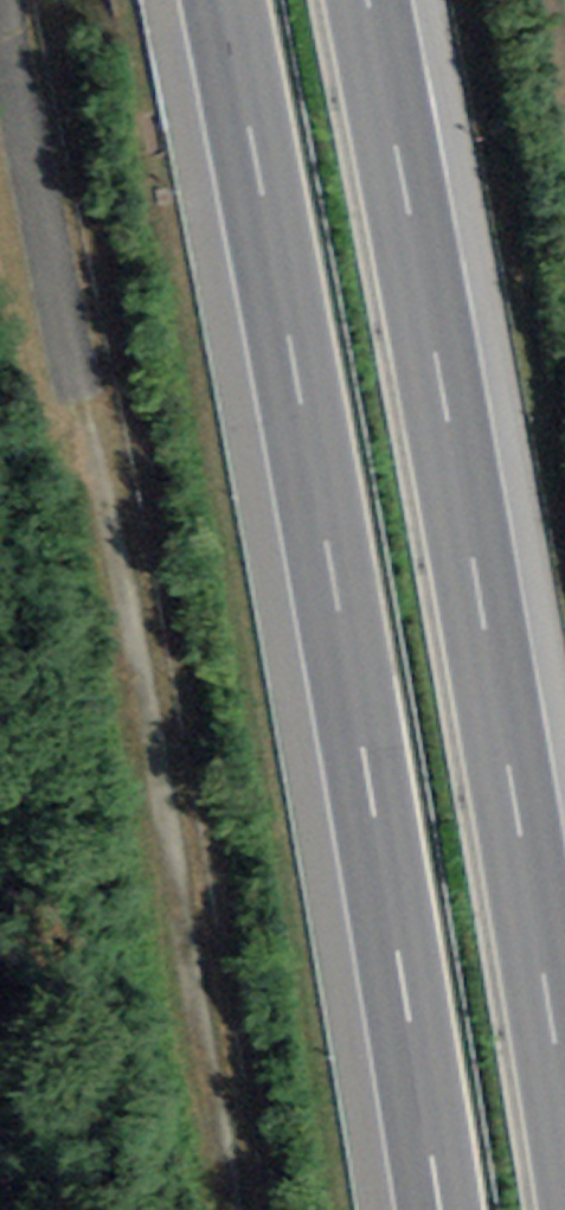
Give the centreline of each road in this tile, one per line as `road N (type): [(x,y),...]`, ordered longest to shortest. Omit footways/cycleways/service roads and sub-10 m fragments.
road 1 (track): [(18,0),(249,1209)]
road 2 (motorway): [(213,0),(345,686),(430,1209)]
road 3 (motorway): [(564,1152),(359,0)]

